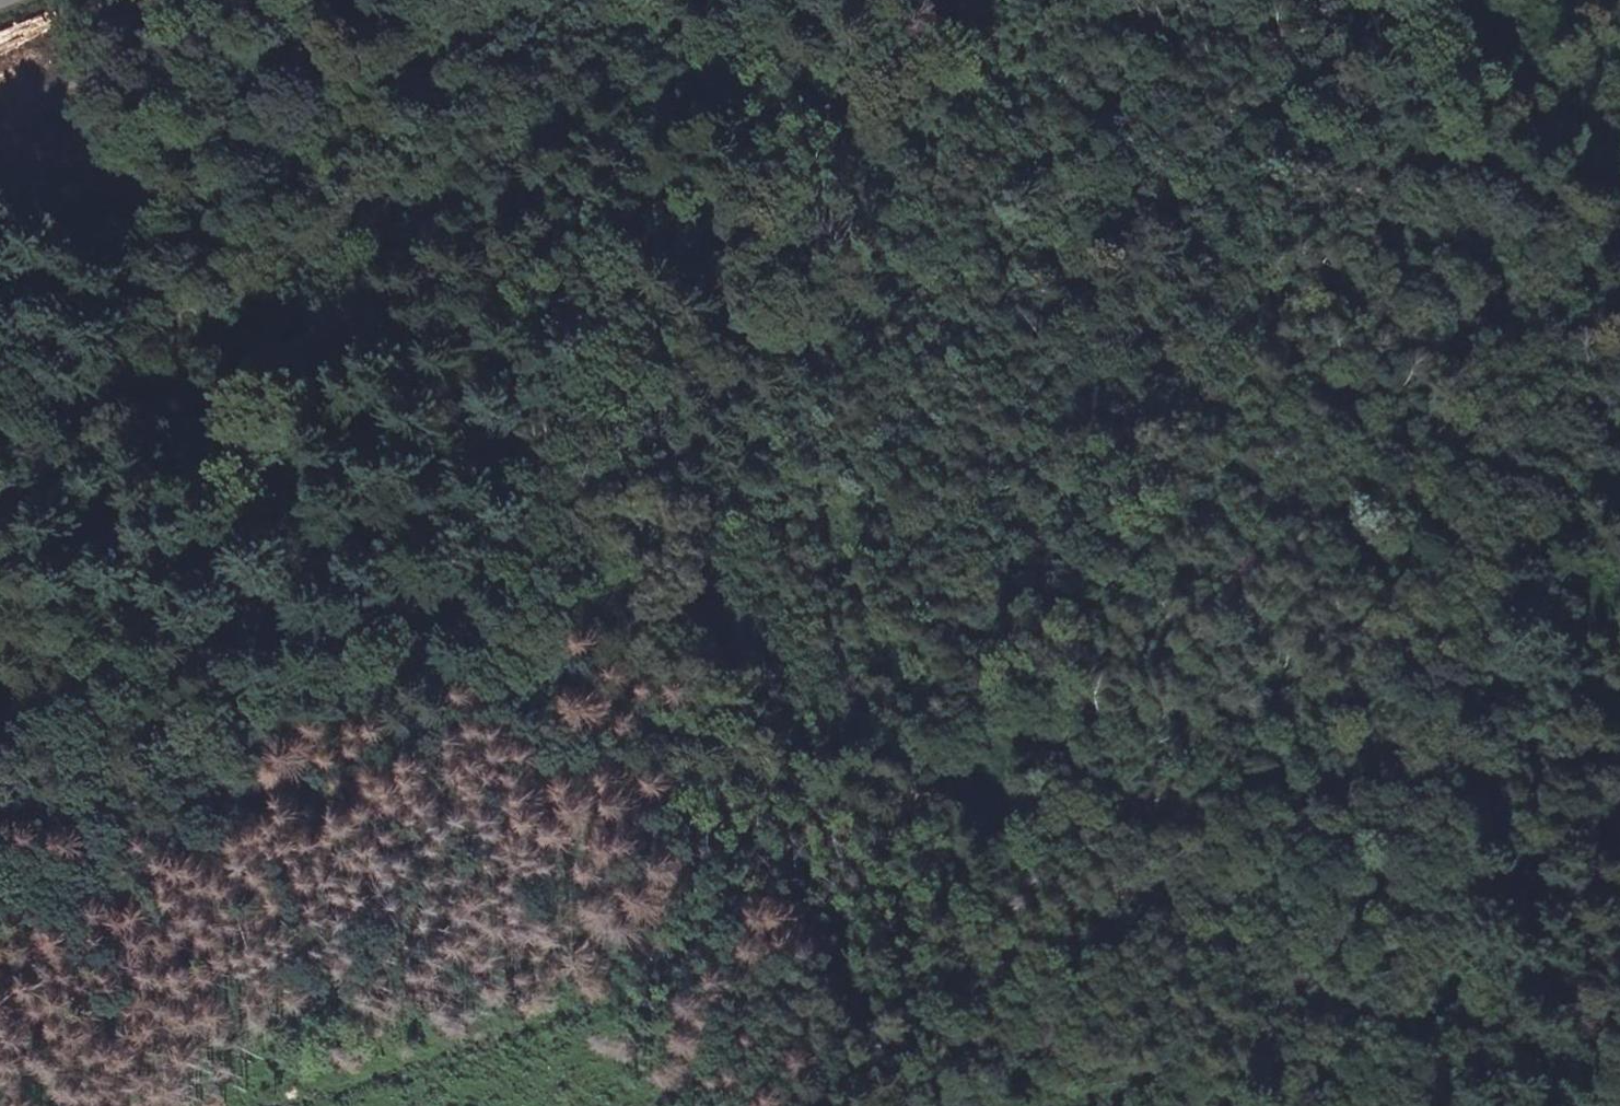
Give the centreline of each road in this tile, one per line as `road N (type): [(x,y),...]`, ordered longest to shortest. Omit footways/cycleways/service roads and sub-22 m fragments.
road 1 (track): [(393,1105),(524,1068)]

